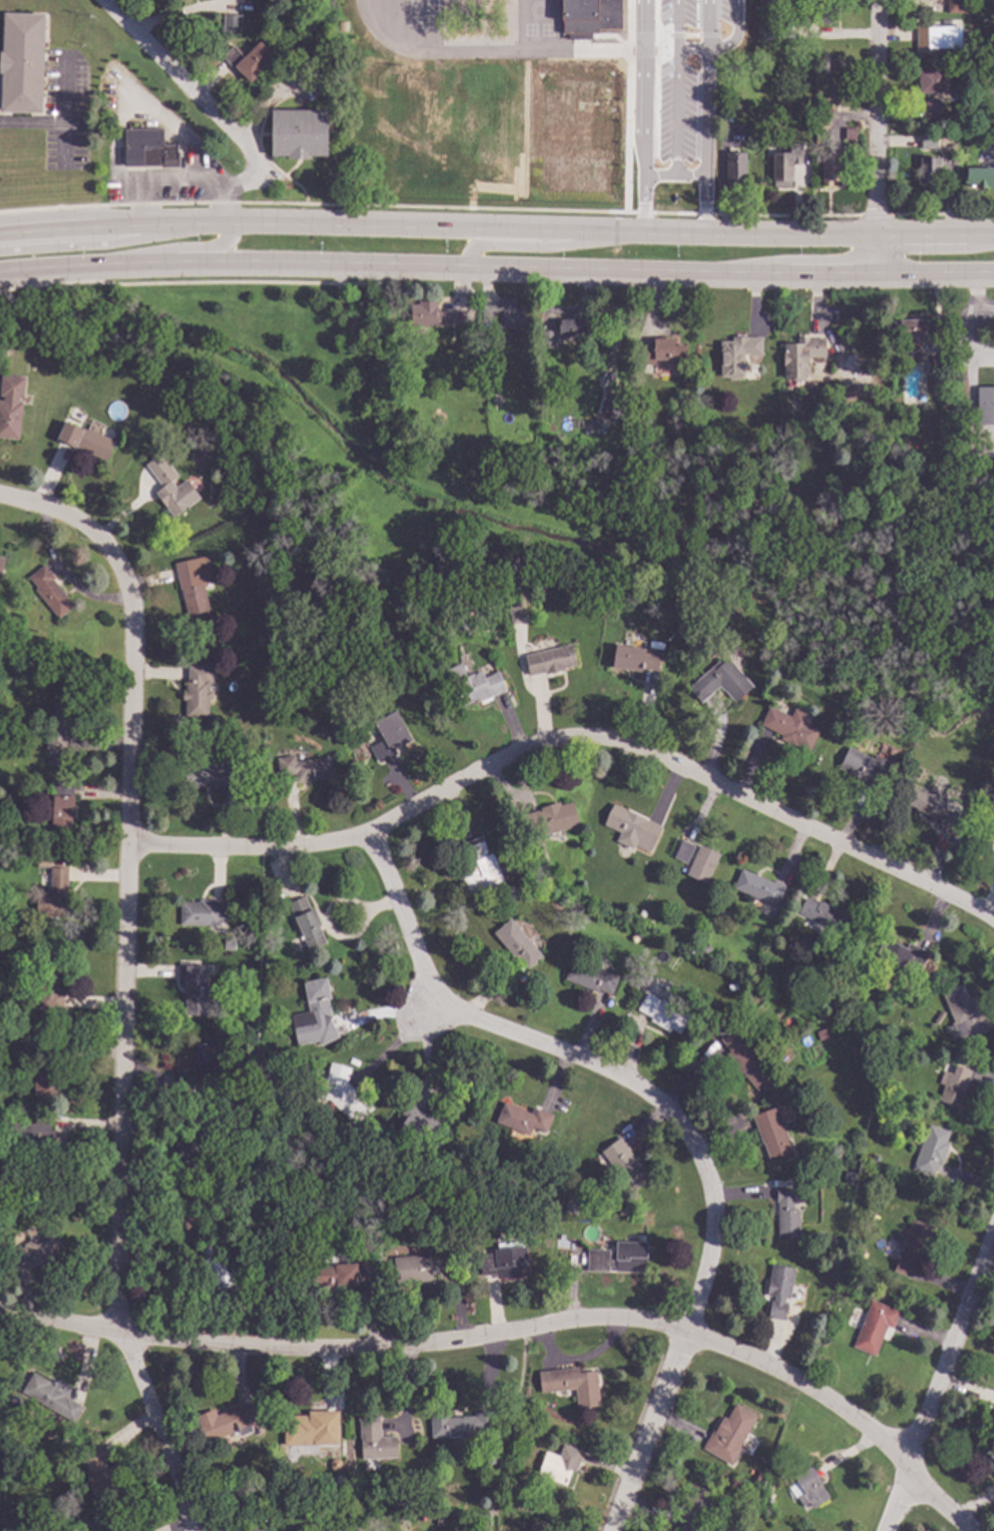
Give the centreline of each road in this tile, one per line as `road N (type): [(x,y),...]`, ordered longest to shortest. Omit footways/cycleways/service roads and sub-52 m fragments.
road 1 (residential): [(0,495),(54,507),(106,543),(132,605),(118,1331),(178,1461),(189,1530)]
road 2 (residential): [(972,1530),(908,1463),(810,1393),(688,1331),(604,1317),(486,1345),(286,1355),(0,1312)]
road 3 (secondary): [(0,272),(107,263),(993,275)]
road 4 (secondary): [(993,233),(335,224),(0,236)]
road 5 (residential): [(993,923),(642,745),(565,737),(374,835),(268,855),(128,851)]
road 6 (residential): [(374,835),(434,1008),(638,1085),(694,1141),(716,1221),(688,1331),(617,1530)]
road 7 (residential): [(876,0),(873,276)]
road 8 (residential): [(908,1463),(993,1221)]
road 9 (residential): [(256,172),(243,142),(103,0)]
road 10 (secondary): [(602,229),(557,247),(483,248),(462,268)]
road 11 (secondary): [(107,263),(215,247),(227,225)]

